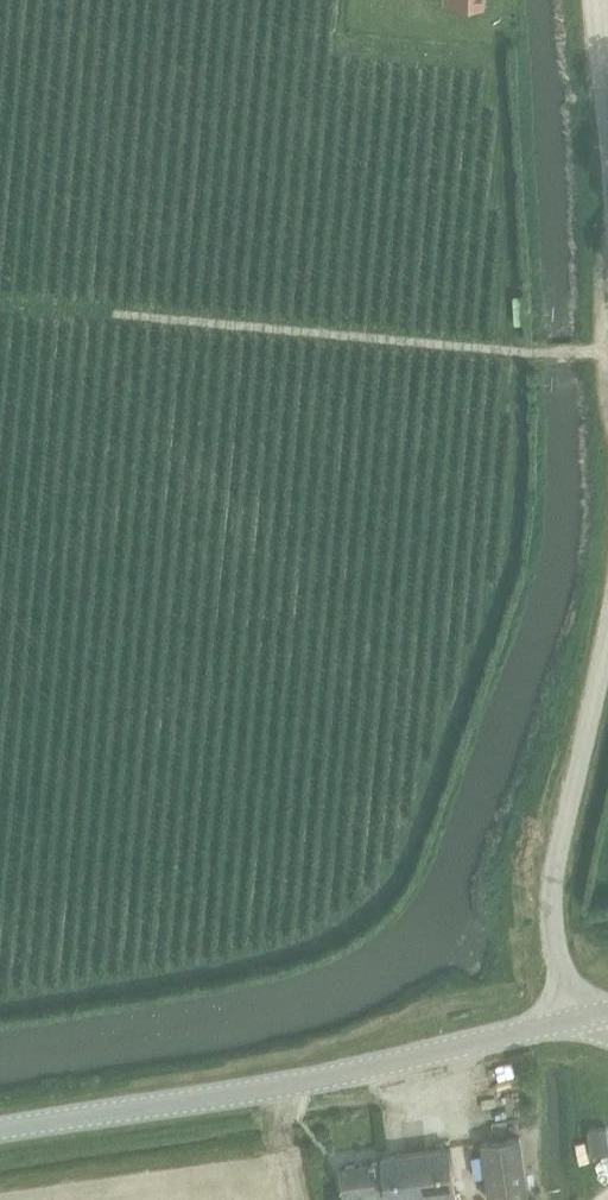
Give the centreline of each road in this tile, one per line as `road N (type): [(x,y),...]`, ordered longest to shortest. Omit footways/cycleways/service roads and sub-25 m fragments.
road 1 (tertiary): [(0,1139),(567,1023)]
road 2 (unclassified): [(567,1023),(553,906),(607,646)]
road 3 (unclassified): [(607,187),(594,0)]

